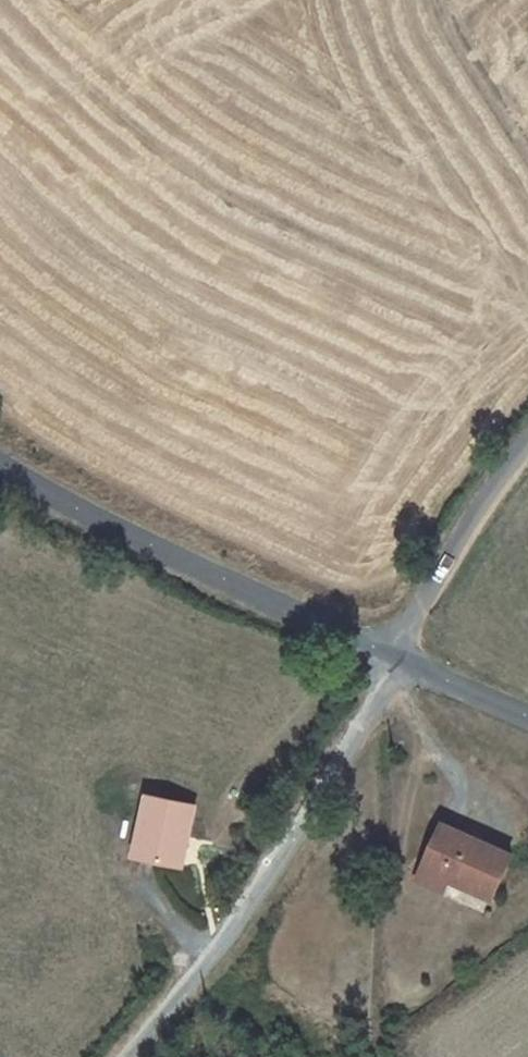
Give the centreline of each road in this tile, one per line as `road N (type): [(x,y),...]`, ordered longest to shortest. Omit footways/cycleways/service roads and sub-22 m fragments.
road 1 (unclassified): [(392,656),(228,937),(131,1056)]
road 2 (tertiary): [(392,656),(96,518),(0,462)]
road 3 (unclassified): [(527,448),(497,482),(392,656)]
road 4 (tertiary): [(527,717),(392,656)]

